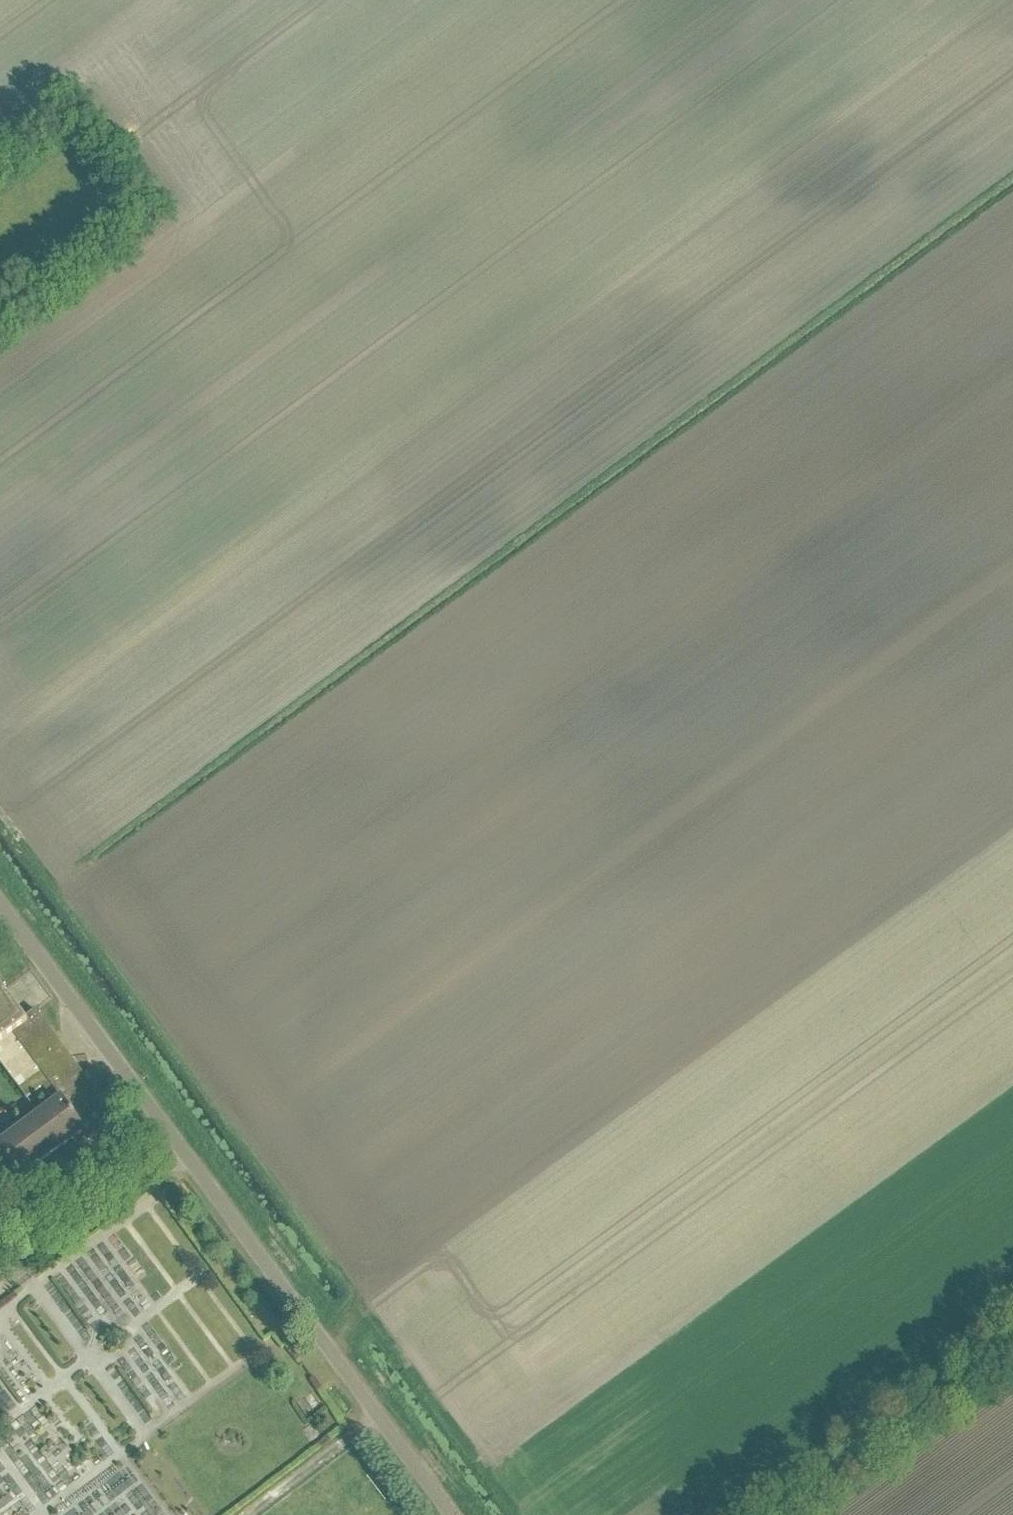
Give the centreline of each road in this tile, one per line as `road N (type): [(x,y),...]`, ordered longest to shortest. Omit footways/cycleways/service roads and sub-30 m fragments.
road 1 (unclassified): [(451,1514),(0,905)]
road 2 (unclassified): [(783,1514),(1012,1346)]

